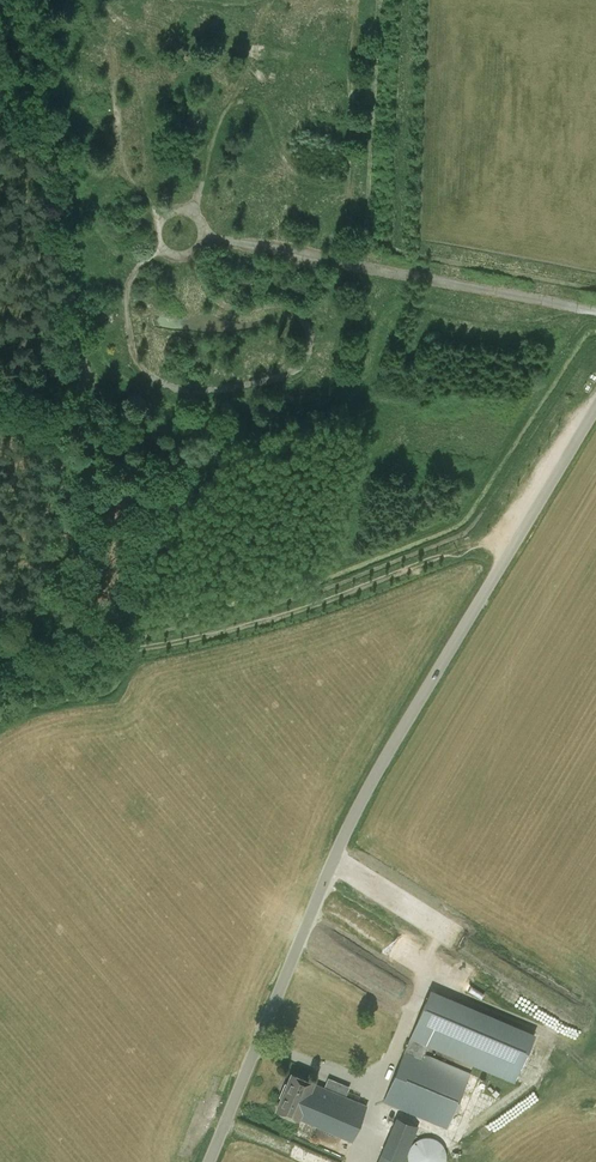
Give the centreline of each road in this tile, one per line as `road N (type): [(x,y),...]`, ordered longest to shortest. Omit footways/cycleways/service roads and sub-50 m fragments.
road 1 (unclassified): [(210,1161),(376,773),(595,408)]
road 2 (track): [(204,238),(595,312)]
road 3 (track): [(545,1030),(427,976),(378,1084),(375,1122),(356,1161)]
road 4 (track): [(156,237),(164,215),(179,209),(203,226),(203,241),(186,257),(159,244)]
road 5 (track): [(378,1084),(259,1042)]

